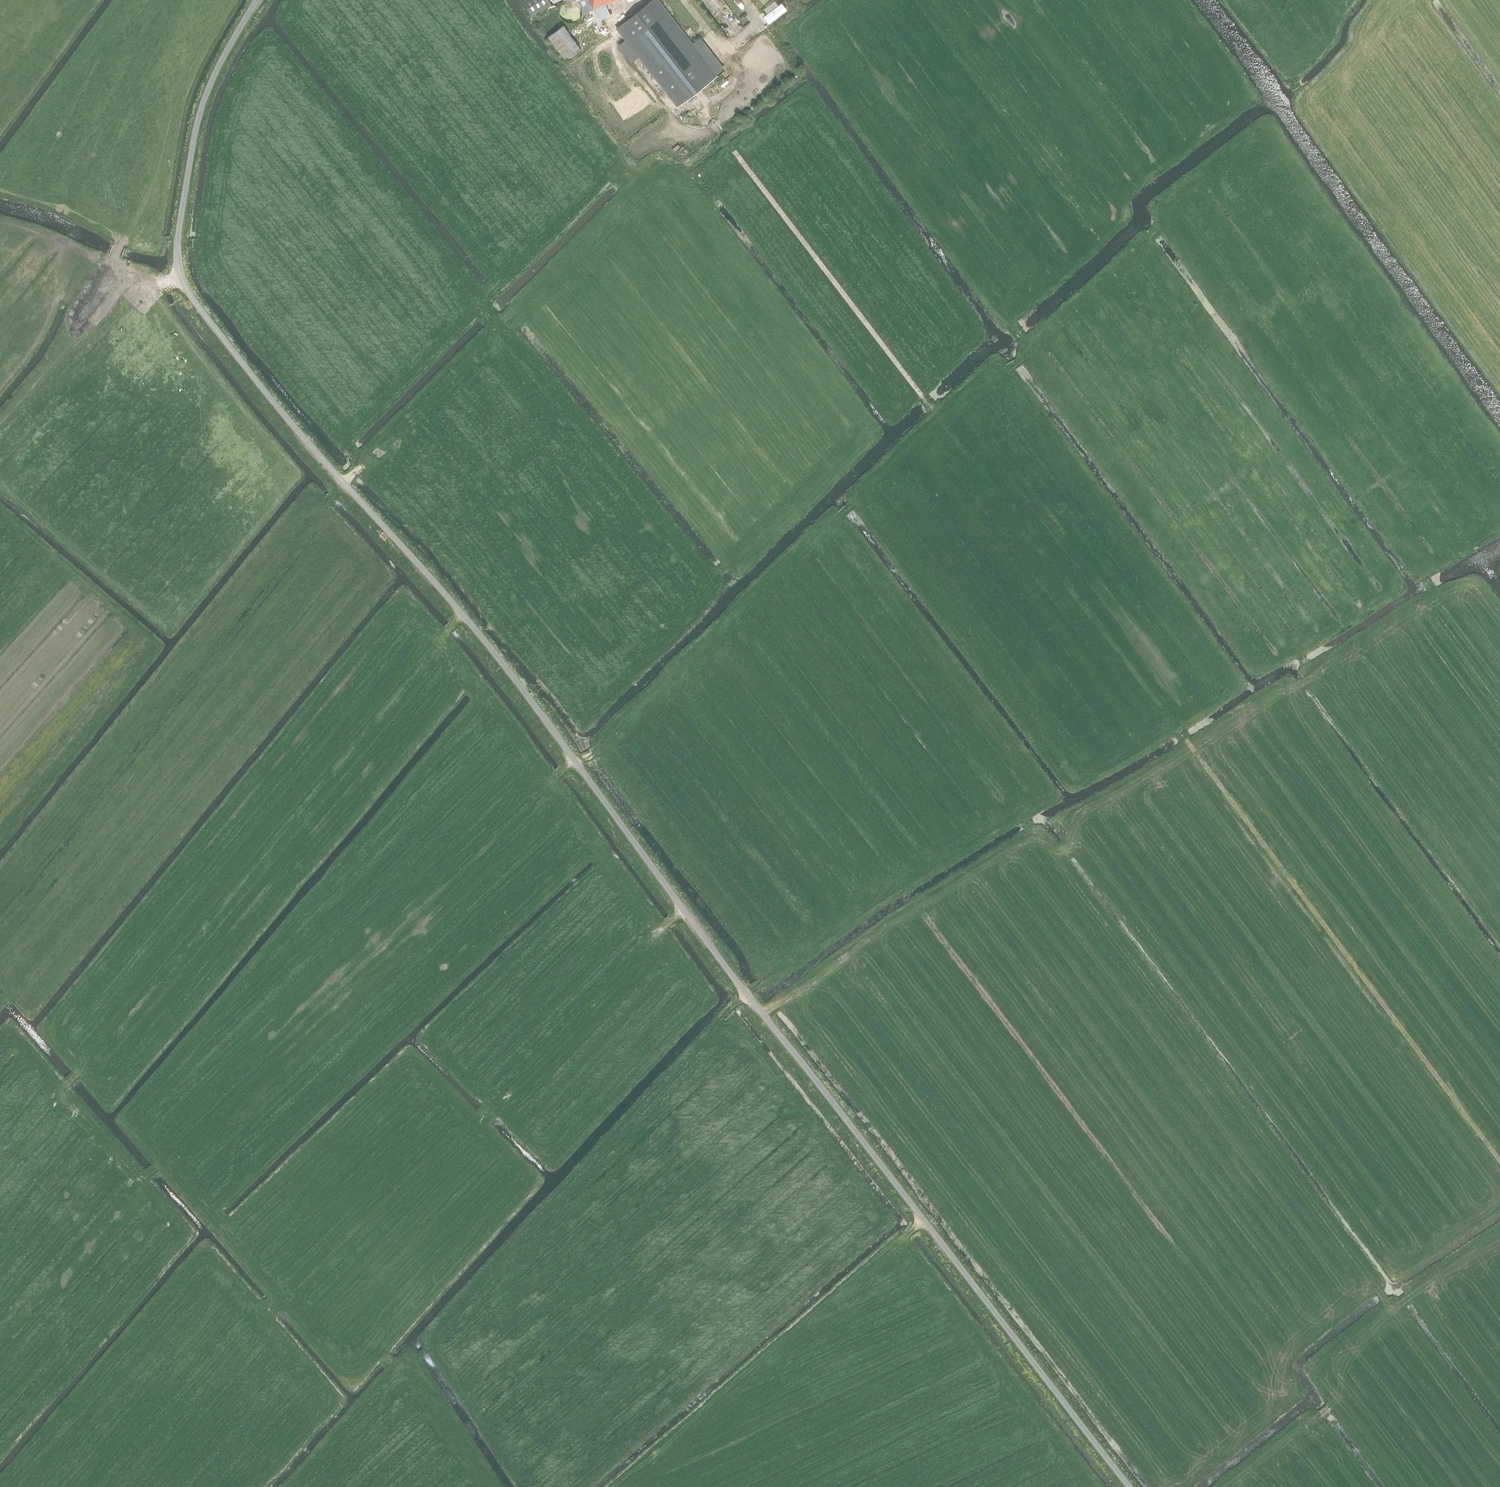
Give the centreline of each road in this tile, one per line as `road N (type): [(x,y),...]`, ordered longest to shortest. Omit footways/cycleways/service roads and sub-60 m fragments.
road 1 (unclassified): [(1128,1486),(491,652),(303,440),(180,282),(175,258),(206,94),(258,0)]

